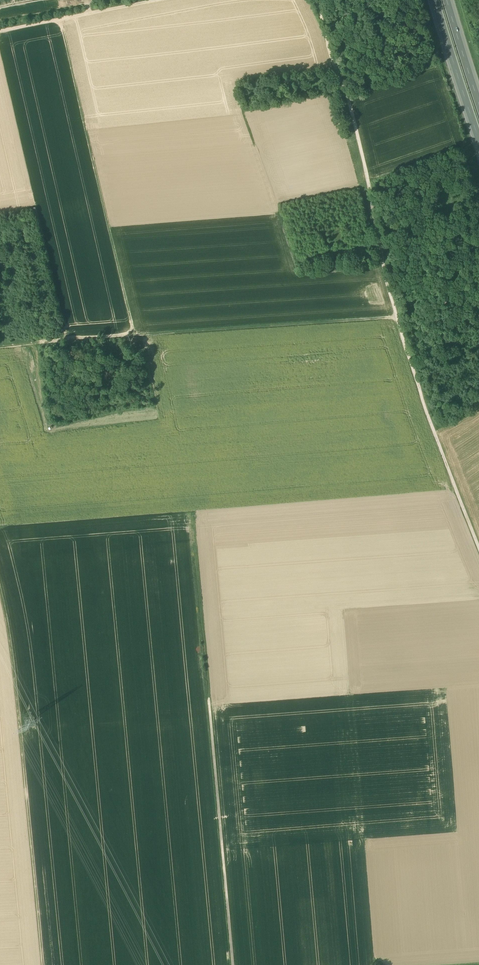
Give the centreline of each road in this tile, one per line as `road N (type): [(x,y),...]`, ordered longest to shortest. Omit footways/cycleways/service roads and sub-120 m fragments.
road 1 (track): [(316,0),(358,136),(388,284),(478,545)]
road 2 (track): [(0,346),(398,316)]
road 3 (track): [(43,964),(0,589)]
road 4 (track): [(59,19),(132,336)]
road 5 (track): [(232,964),(209,698)]
road 6 (track): [(18,713),(209,698)]
road 7 (track): [(155,0),(0,30)]
road 8 (motorway): [(435,0),(478,140)]

